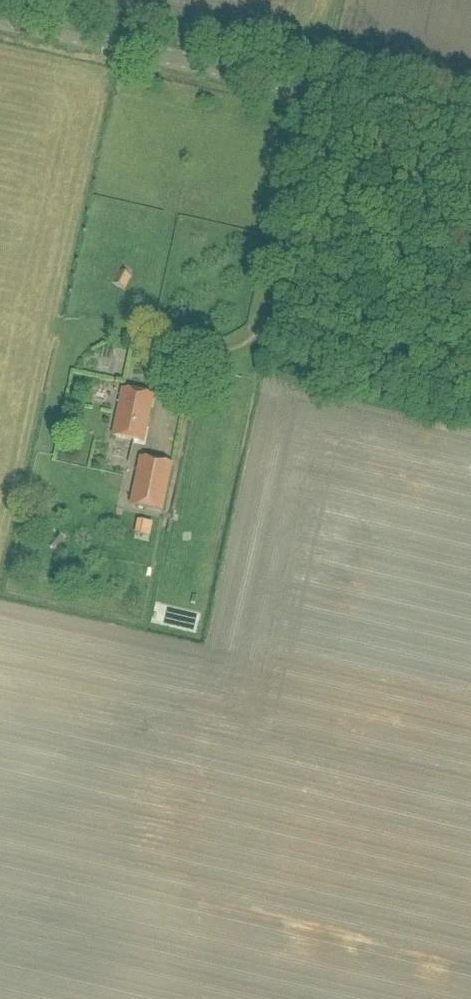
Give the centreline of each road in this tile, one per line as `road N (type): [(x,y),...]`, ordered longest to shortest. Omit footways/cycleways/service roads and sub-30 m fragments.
road 1 (tertiary): [(470,128),(0,20)]

